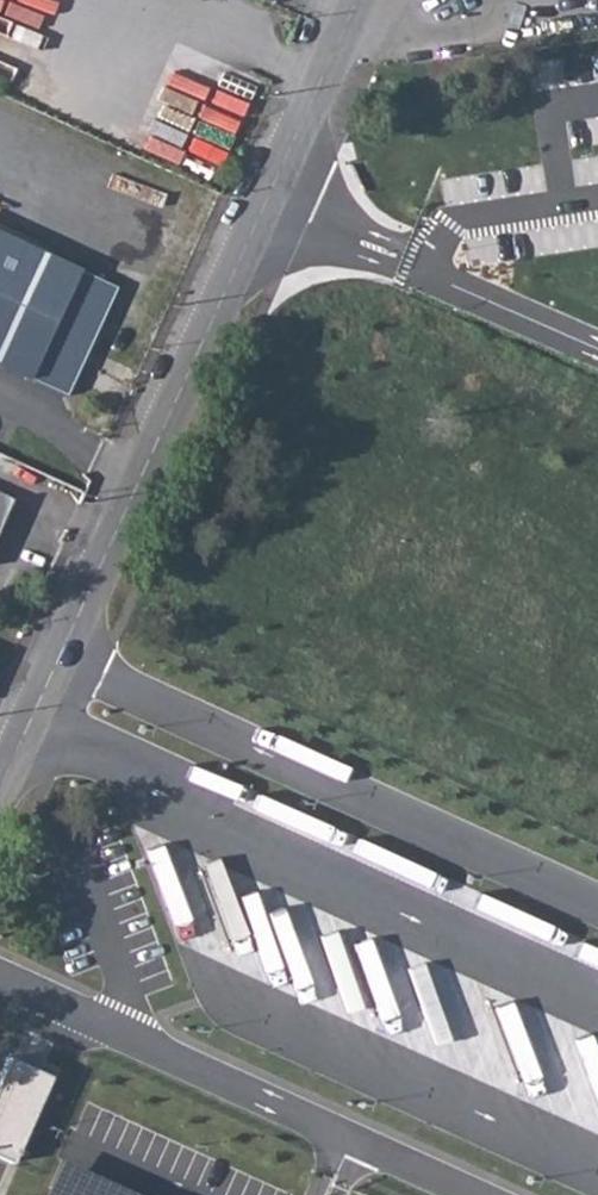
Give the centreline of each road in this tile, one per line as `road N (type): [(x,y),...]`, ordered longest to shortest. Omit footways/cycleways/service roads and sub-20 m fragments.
road 1 (residential): [(0,790),(360,0)]

